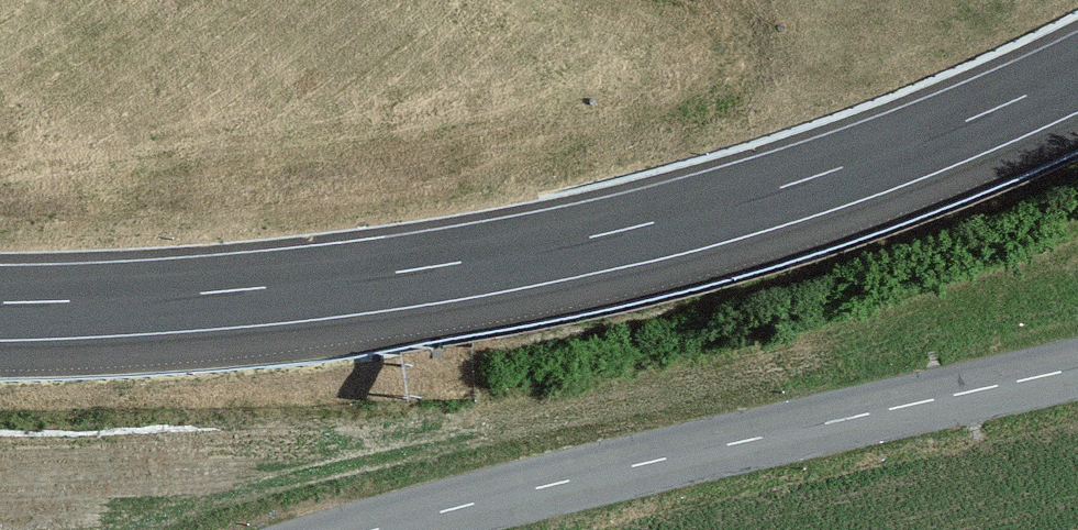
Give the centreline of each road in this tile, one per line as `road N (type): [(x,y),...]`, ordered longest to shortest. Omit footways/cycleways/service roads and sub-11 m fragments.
road 1 (motorway): [(0,302),(234,290),(431,267),(623,230),(813,177),(1077,69)]
road 2 (tertiary): [(1077,369),(376,529)]

